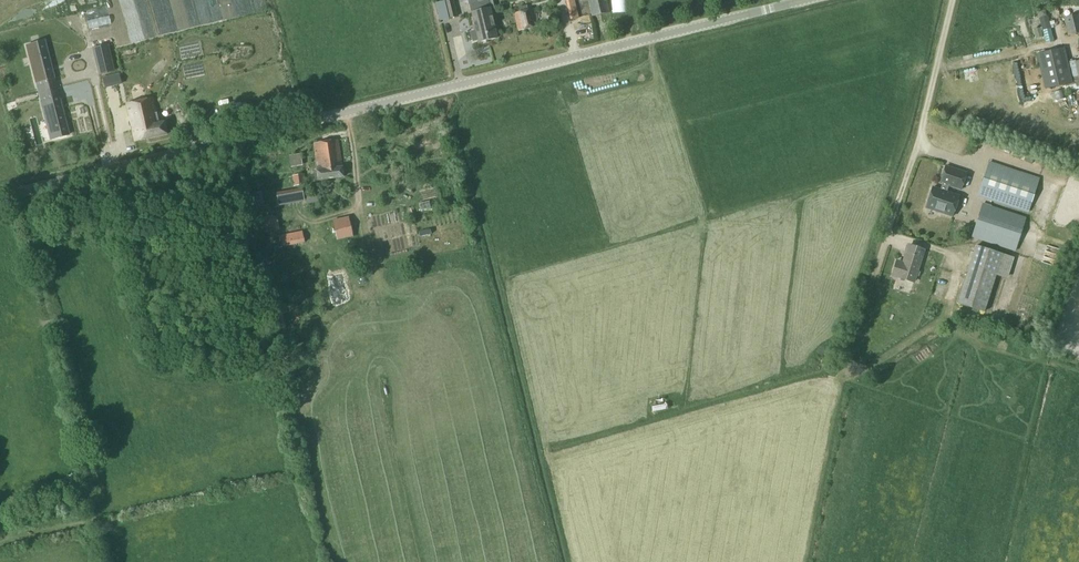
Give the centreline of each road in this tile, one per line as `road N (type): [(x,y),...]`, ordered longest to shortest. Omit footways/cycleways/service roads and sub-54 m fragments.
road 1 (tertiary): [(0,199),(809,0)]

